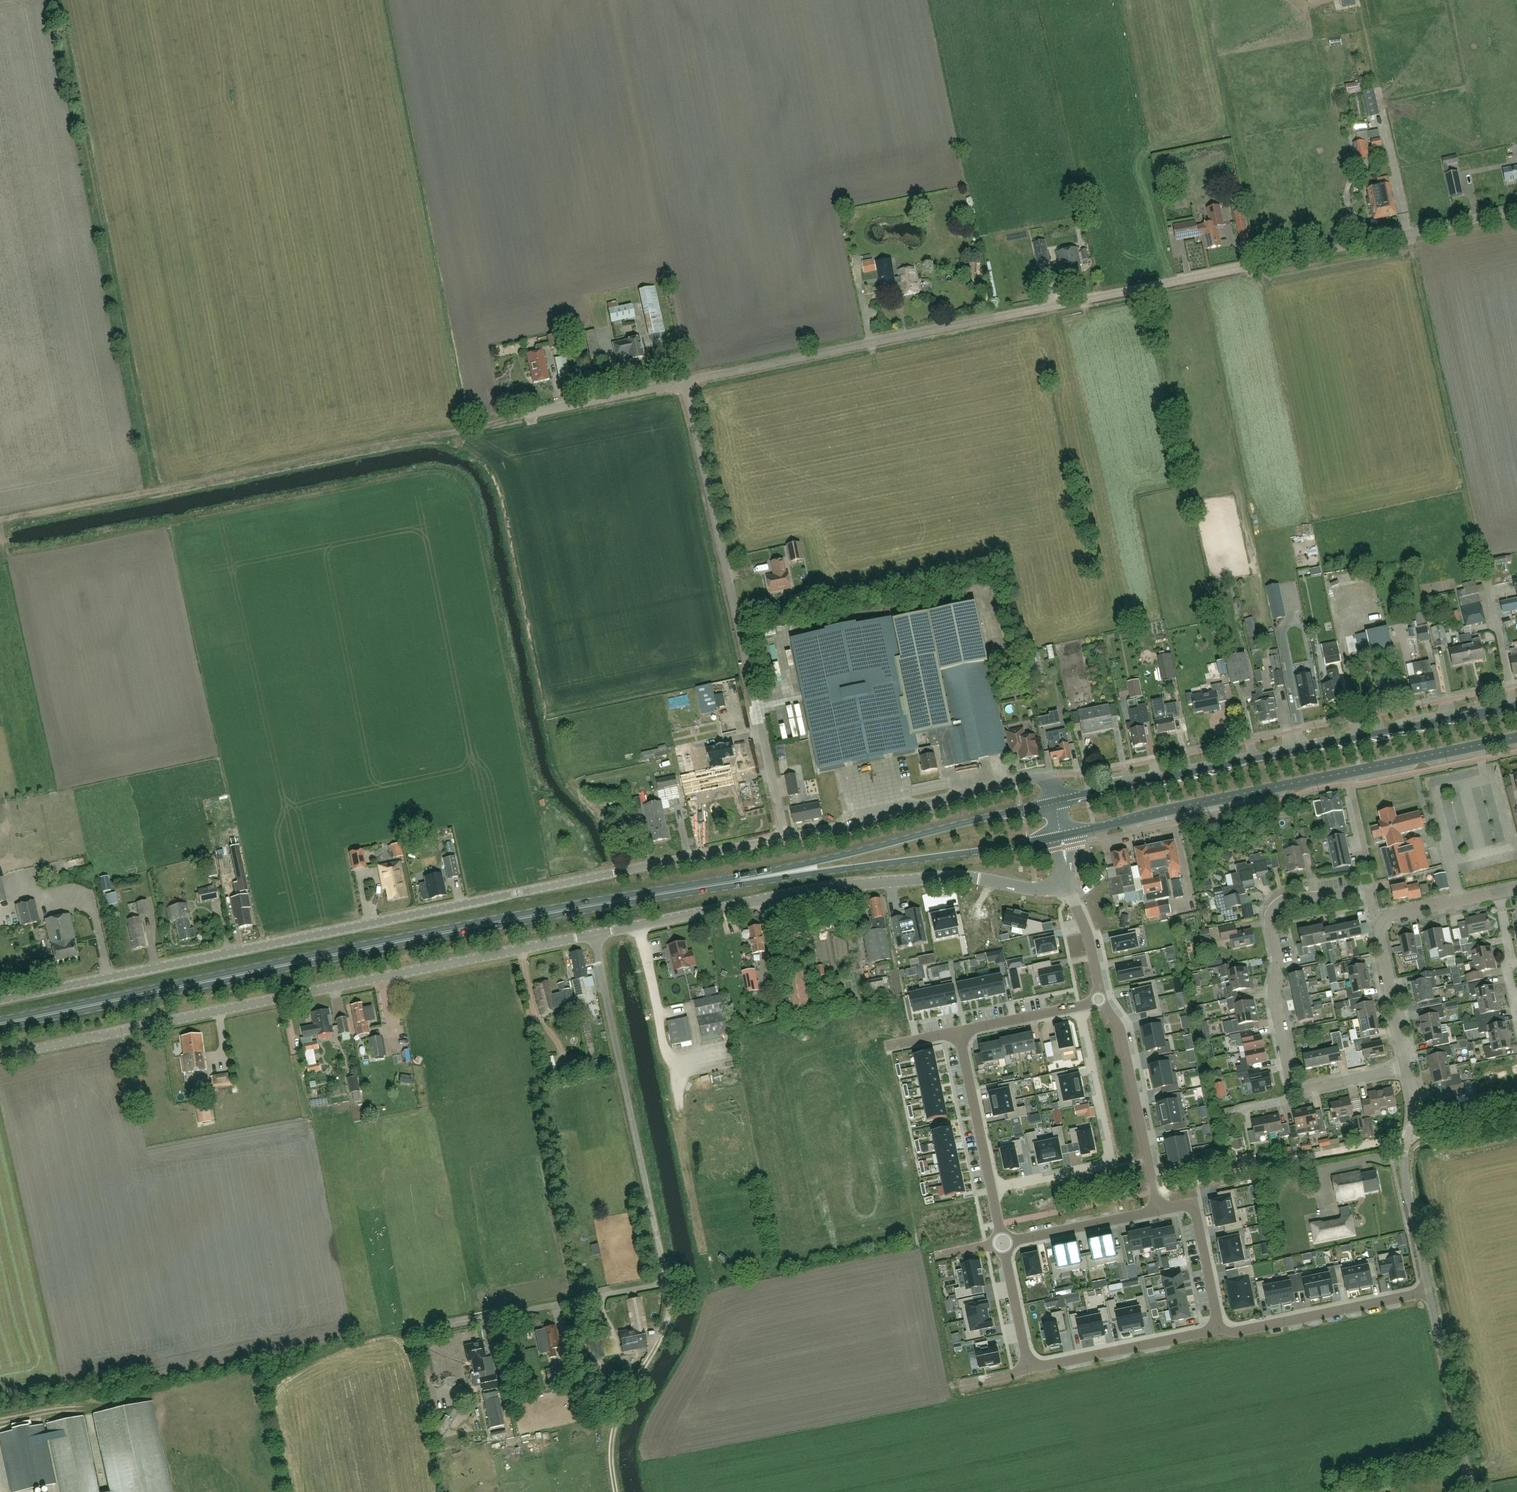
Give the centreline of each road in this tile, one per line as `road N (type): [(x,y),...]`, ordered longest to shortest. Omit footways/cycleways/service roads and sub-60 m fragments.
road 1 (unclassified): [(785,838),(691,401),(698,377),(1516,211)]
road 2 (unclassified): [(0,1002),(785,838)]
road 3 (primary): [(0,1024),(755,878)]
road 4 (unclassified): [(420,1333),(667,1284),(593,935)]
road 5 (unclassified): [(0,1056),(593,935)]
road 6 (track): [(154,491),(698,377)]
road 7 (track): [(53,0),(154,491)]
road 8 (unclassified): [(593,935),(857,886),(949,878),(1037,889),(1070,882)]
road 9 (primary): [(1516,708),(1054,804)]
road 10 (primary): [(1061,836),(1516,737)]
road 11 (unclassified): [(1296,1087),(1273,996),(1271,913),(1291,898),(1371,887),(1383,921)]
road 12 (primary): [(755,878),(1061,836)]
road 13 (primary): [(1054,804),(755,878)]
road 14 (unclassified): [(785,838),(1046,779),(1054,804)]
road 15 (residential): [(993,1190),(1108,1159),(1080,1006)]
road 16 (track): [(667,1284),(667,1324),(617,1420),(618,1491)]
road 17 (residential): [(1158,1210),(1121,1031),(1102,1002)]
road 18 (residential): [(1220,1329),(1428,1291)]
road 19 (unclassified): [(1470,1491),(1428,1291)]
road 20 (residential): [(1029,1368),(1220,1329)]
road 21 (track): [(675,1114),(637,926)]
road 22 (residential): [(1220,1329),(1194,1202),(1158,1210)]
road 23 (residential): [(960,1031),(993,1190)]
road 24 (residential): [(1003,1241),(1158,1210)]
road 25 (track): [(154,491),(0,521)]
road 26 (unclassified): [(1428,1291),(1404,1164),(1409,1137)]
road 27 (unclassified): [(1409,1070),(1379,935),(1383,921)]
road 28 (residential): [(1003,1241),(1029,1368)]
road 29 (residential): [(1102,1002),(1070,882)]
road 30 (residential): [(1080,1006),(960,1031)]

